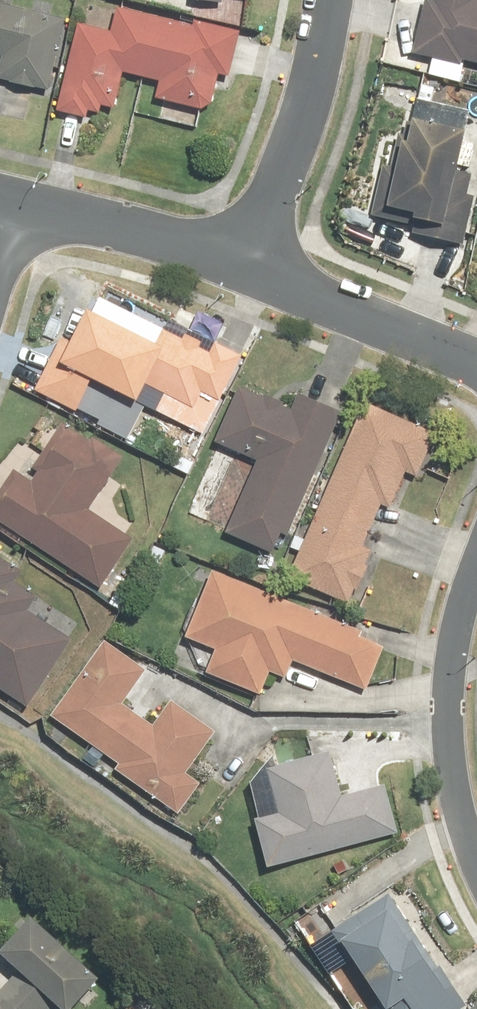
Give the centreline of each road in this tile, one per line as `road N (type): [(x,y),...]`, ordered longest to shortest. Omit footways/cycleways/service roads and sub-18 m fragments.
road 1 (residential): [(476,566),(454,635),(448,738),(476,867)]
road 2 (residential): [(248,267),(327,0)]
road 3 (residential): [(9,201),(248,267)]
road 4 (residential): [(248,267),(476,364)]

